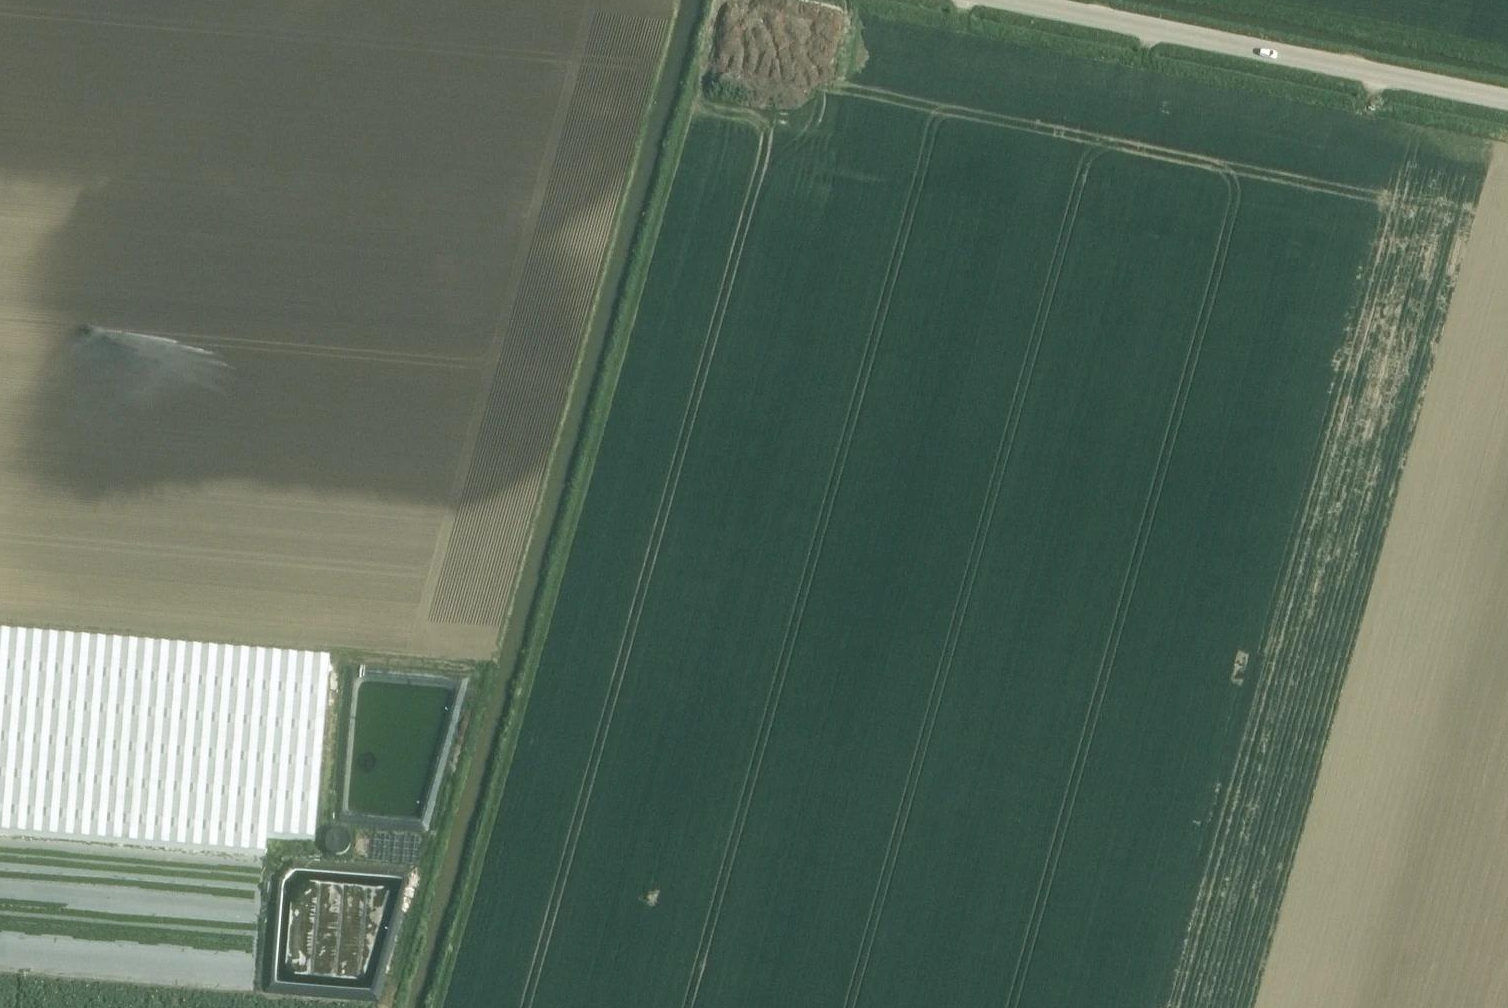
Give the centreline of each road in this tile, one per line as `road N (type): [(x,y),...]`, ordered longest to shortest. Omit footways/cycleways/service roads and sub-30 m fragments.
road 1 (unclassified): [(1507,102),(1007,0)]
road 2 (track): [(385,1007),(486,651)]

